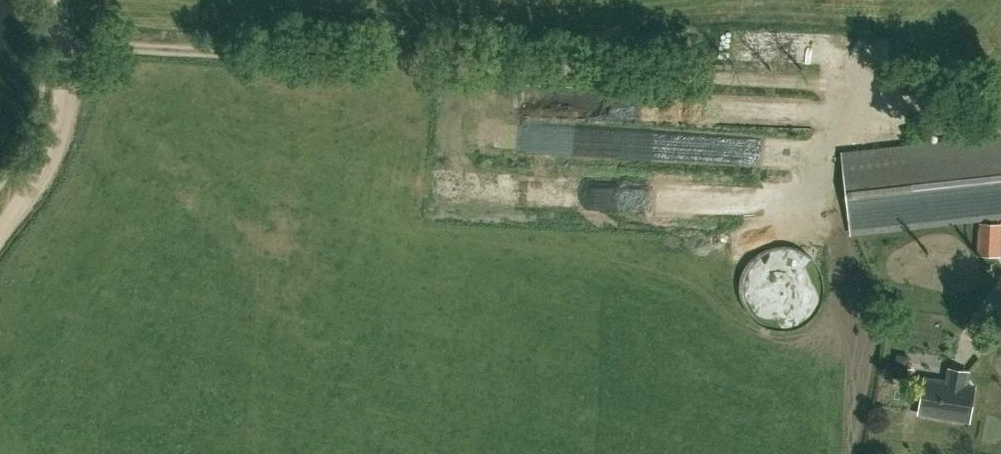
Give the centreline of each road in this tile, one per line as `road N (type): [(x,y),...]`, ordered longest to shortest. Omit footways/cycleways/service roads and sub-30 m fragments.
road 1 (track): [(901,90),(42,44)]
road 2 (track): [(0,227),(58,139),(64,78),(47,0)]

